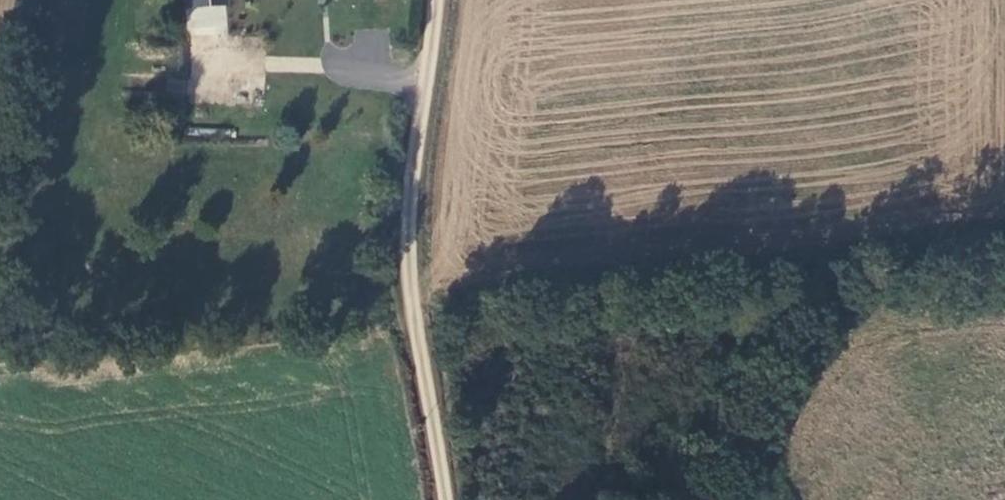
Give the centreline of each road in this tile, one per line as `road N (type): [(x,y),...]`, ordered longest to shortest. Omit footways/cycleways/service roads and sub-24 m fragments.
road 1 (unclassified): [(447,499),(411,257),(435,0)]

